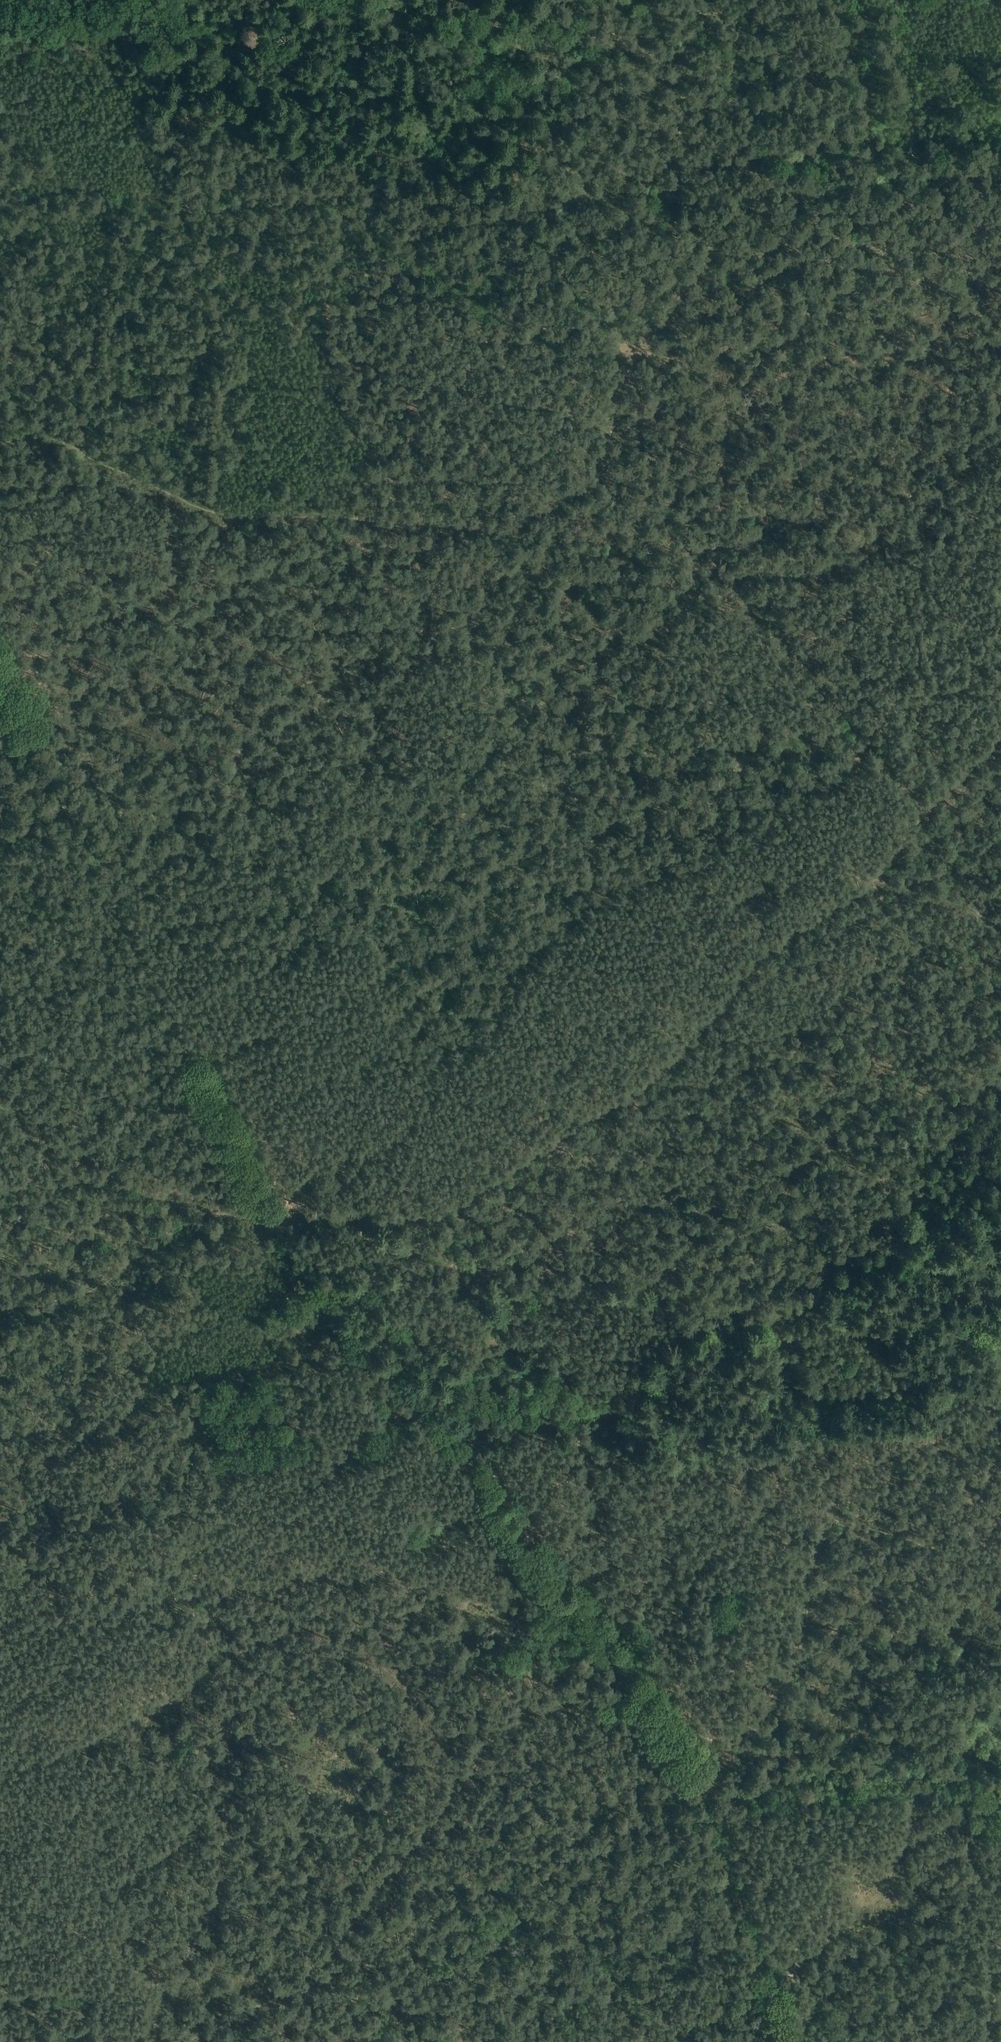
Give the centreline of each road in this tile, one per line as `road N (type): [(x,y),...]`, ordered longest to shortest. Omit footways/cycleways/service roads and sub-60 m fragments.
road 1 (track): [(781,2041),(703,1778),(446,1421),(301,1279),(0,677)]
road 2 (track): [(604,484),(652,333),(735,221),(805,200),(854,147),(859,110),(833,0)]

